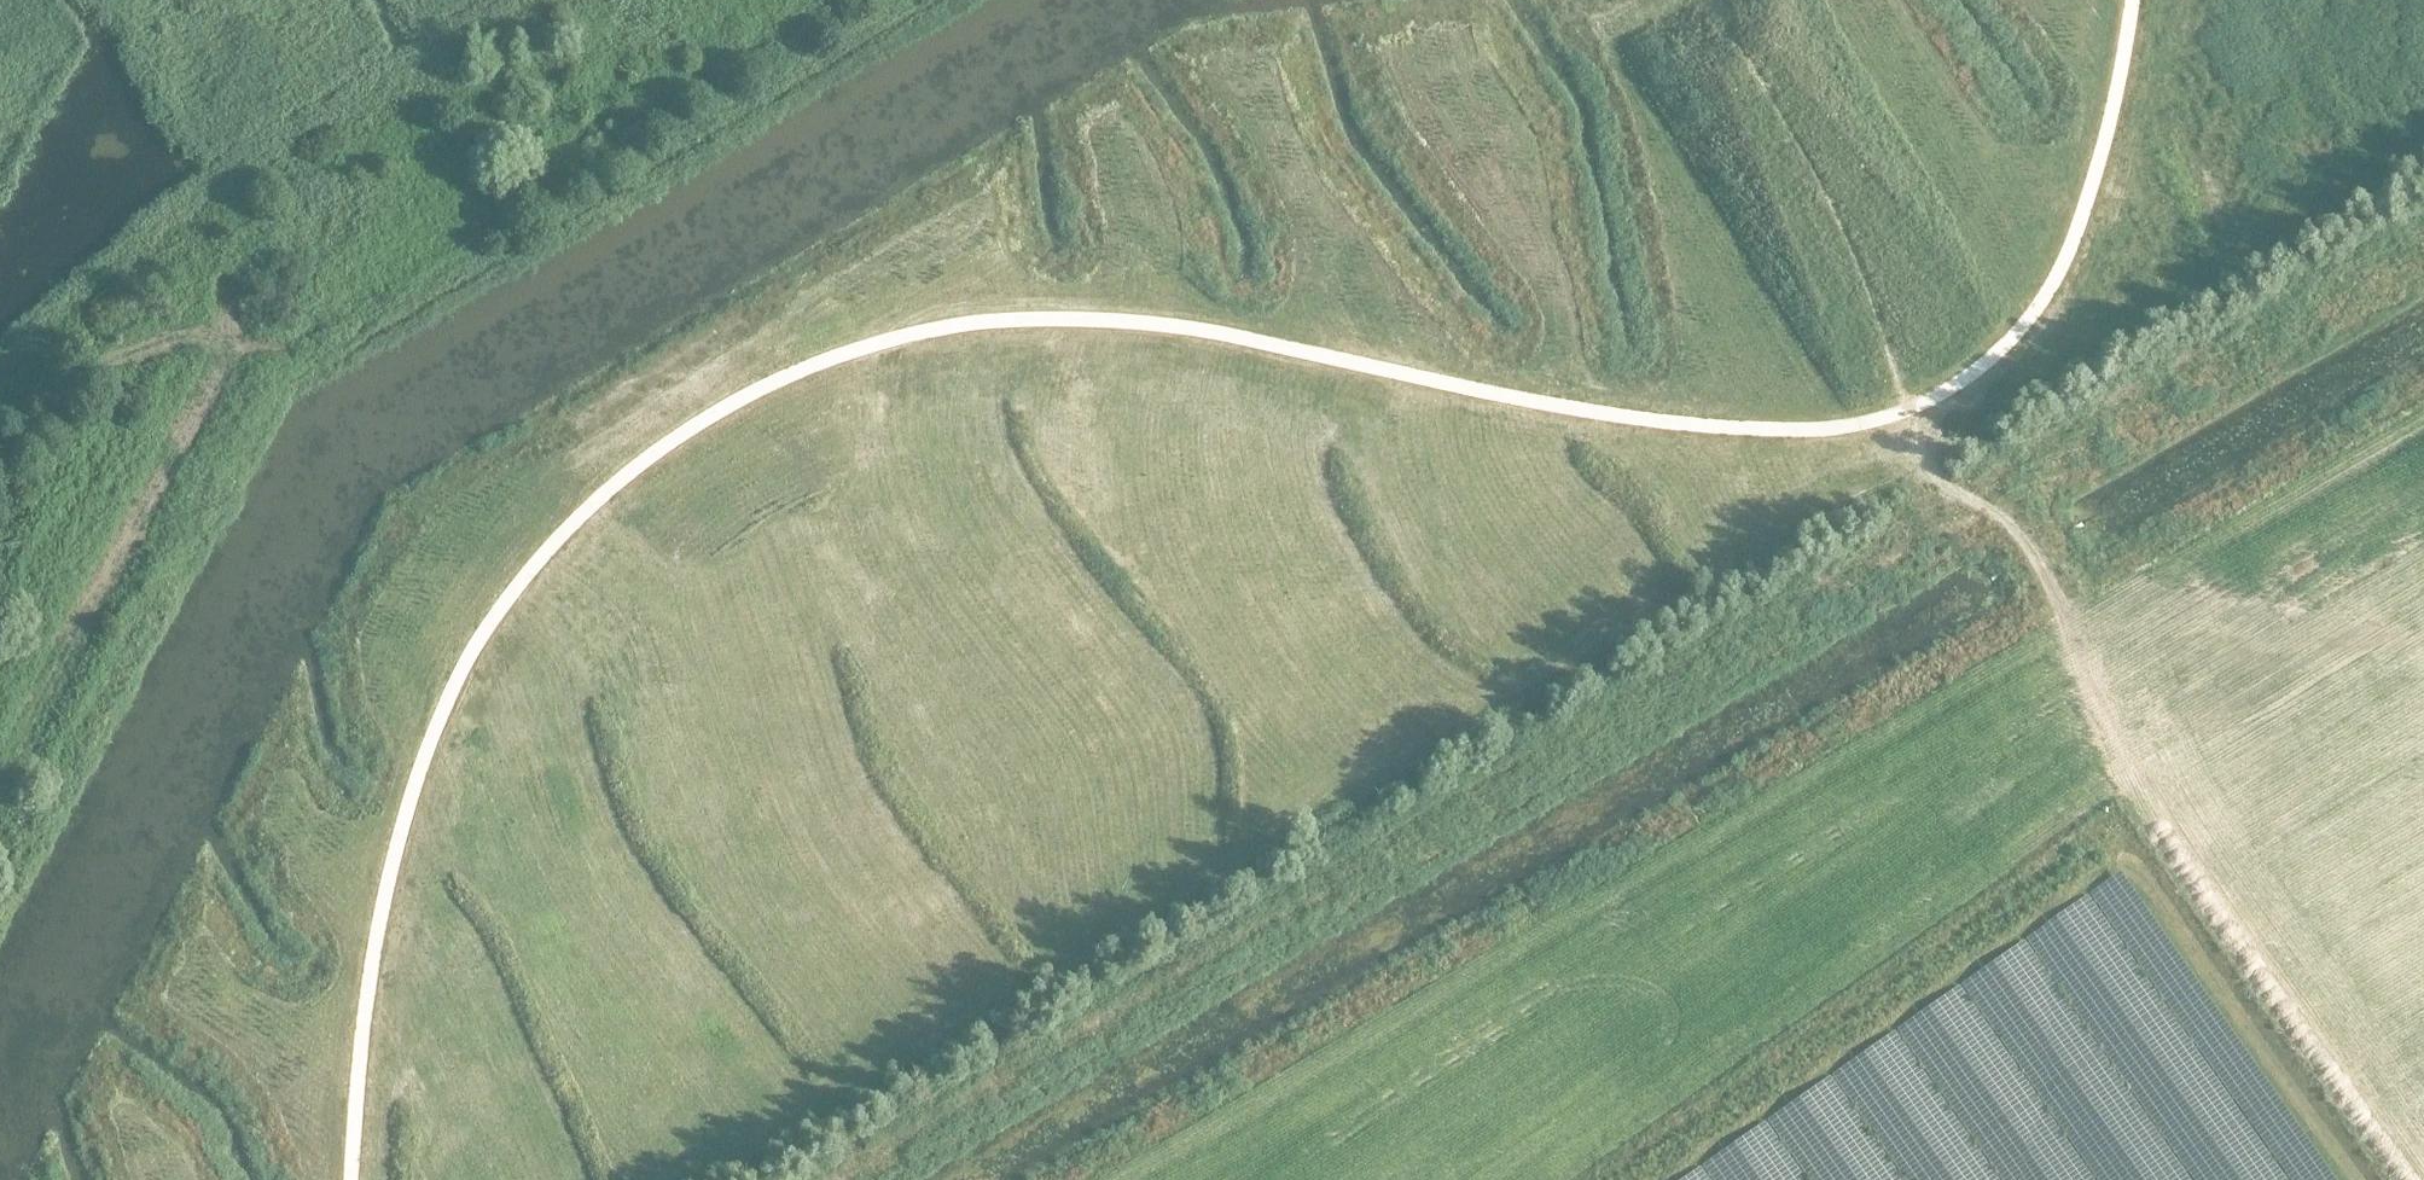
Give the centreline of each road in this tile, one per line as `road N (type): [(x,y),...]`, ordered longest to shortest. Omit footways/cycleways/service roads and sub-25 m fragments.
road 1 (unclassified): [(2419,1179),(2044,627)]

